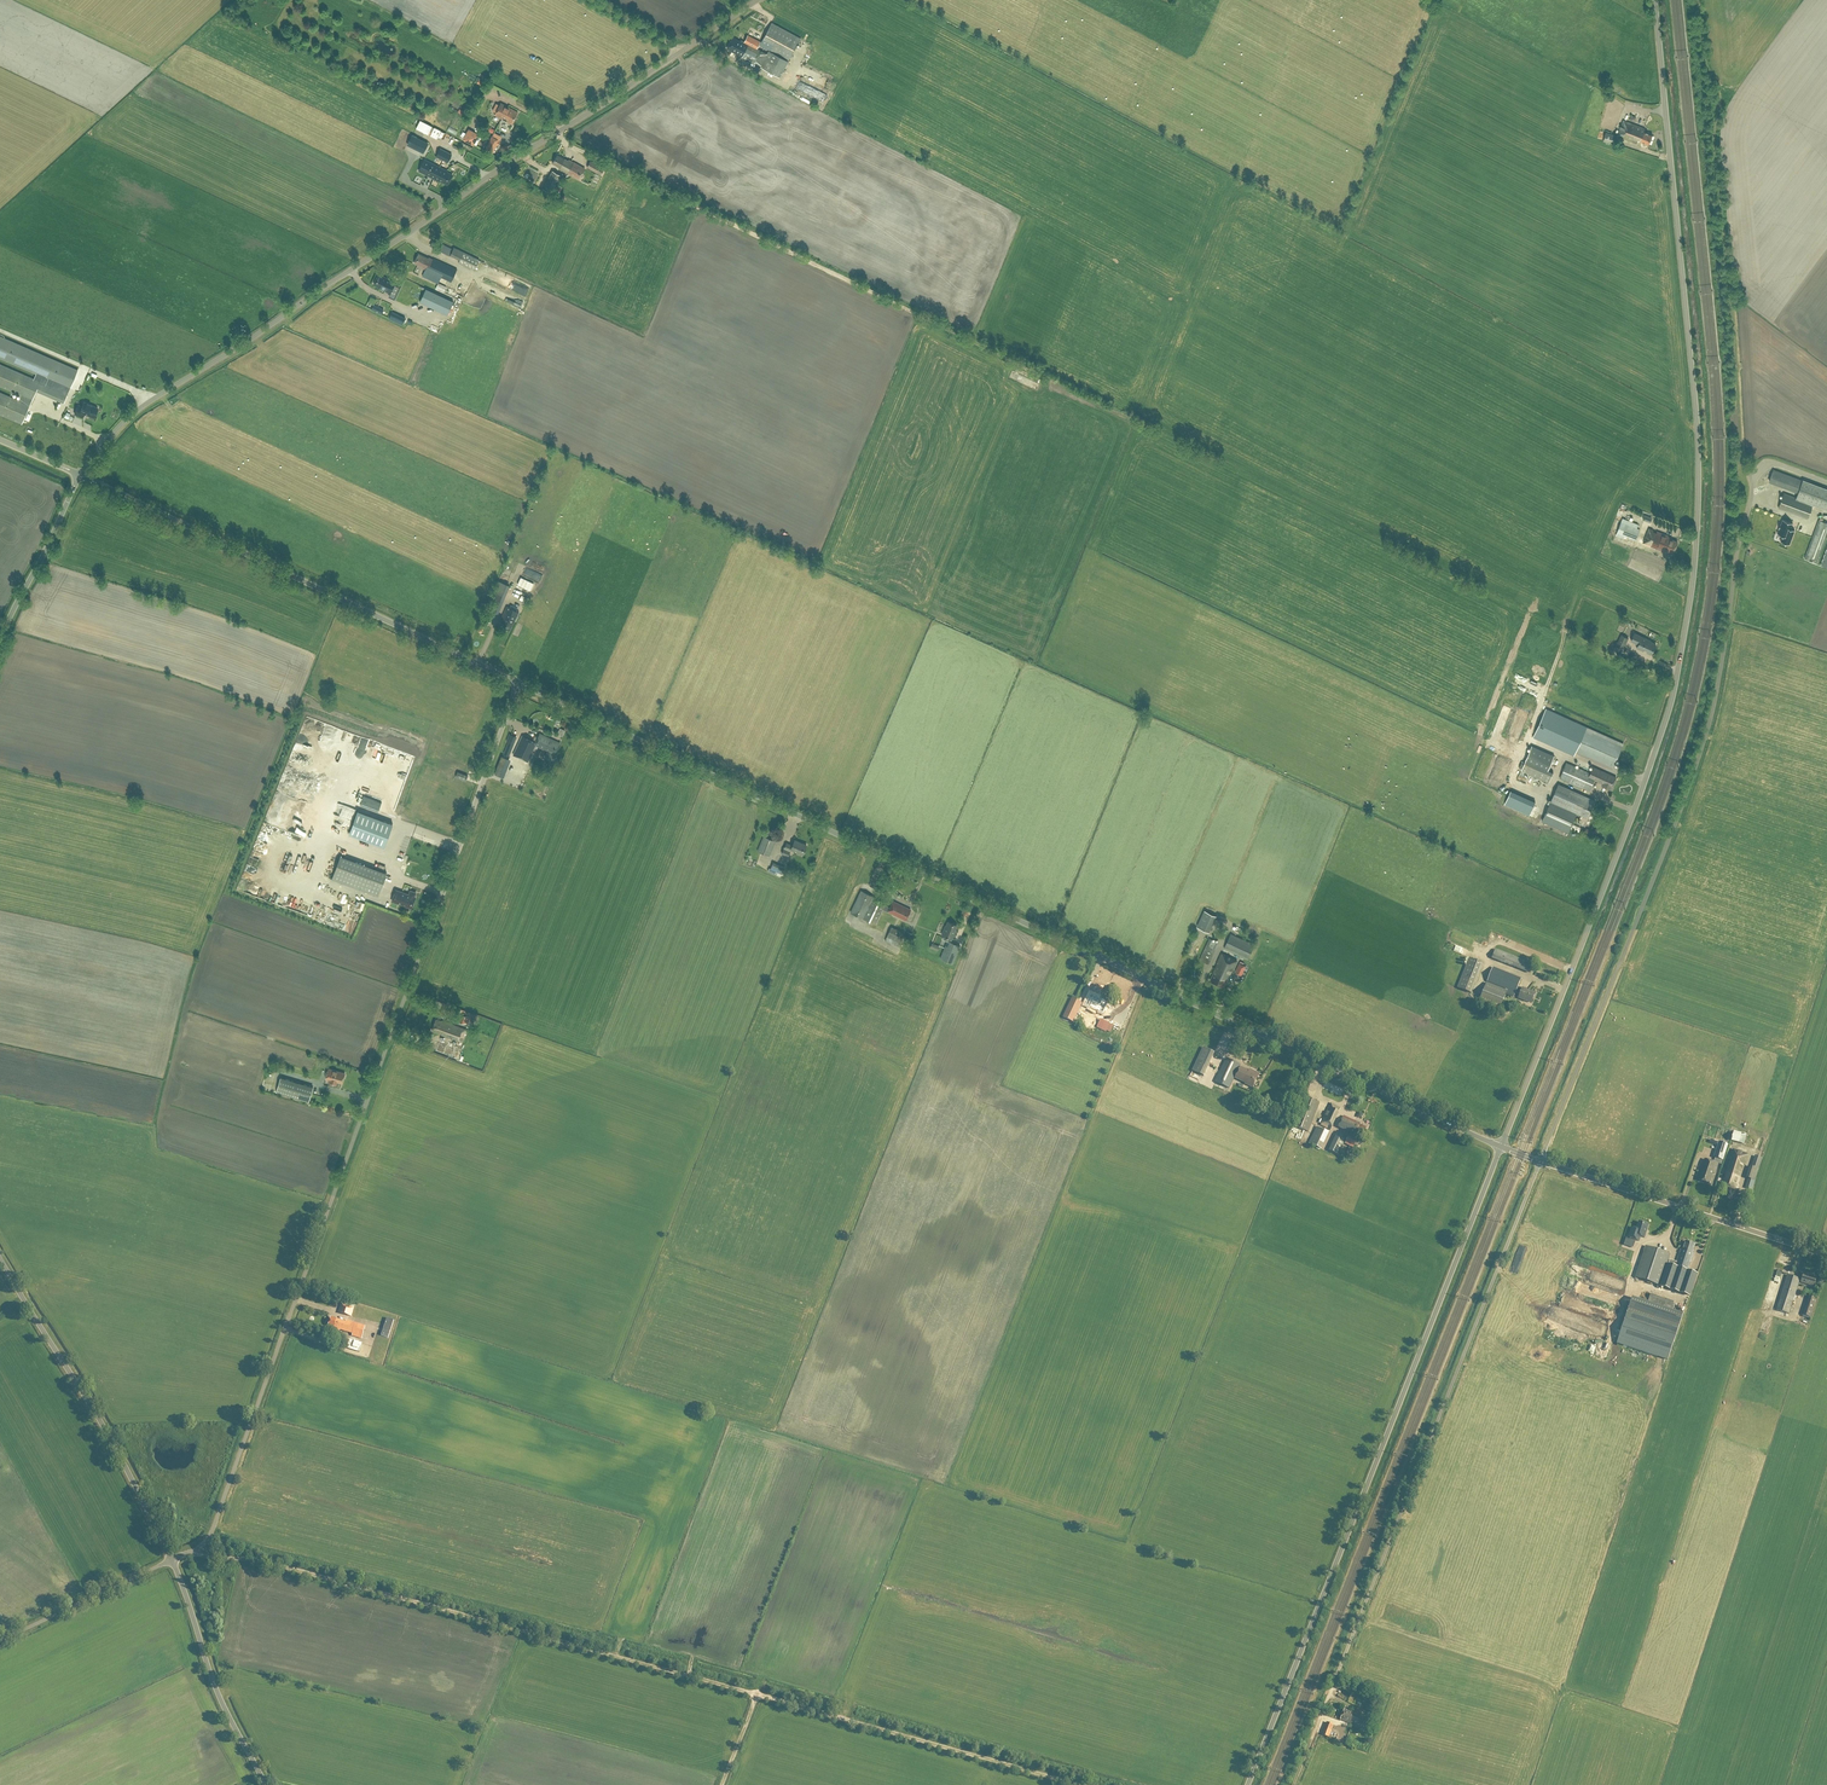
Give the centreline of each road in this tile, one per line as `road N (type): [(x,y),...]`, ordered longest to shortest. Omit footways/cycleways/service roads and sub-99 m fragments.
road 1 (track): [(1634,811),(1555,778),(1562,755),(1528,738),(1564,631),(555,134)]
road 2 (unclassified): [(1501,1147),(1665,721),(1692,584),(1696,418),(1655,0)]
road 3 (unclassified): [(1501,1147),(519,683)]
road 4 (unclassified): [(171,1560),(204,1544),(215,1522),(519,683)]
road 5 (track): [(187,1554),(257,1561),(1073,1784)]
road 6 (unclassified): [(80,474),(140,406),(678,52)]
road 7 (unclassified): [(1540,1163),(1709,724),(1752,495),(1747,470)]
road 8 (unclassified): [(1247,1784),(1501,1147)]
road 9 (unclassified): [(1293,1784),(1540,1163)]
road 10 (unclassified): [(519,683),(80,474)]
road 11 (track): [(1747,470),(1714,146),(1718,96),(1699,0)]
road 12 (unclassified): [(171,1560),(106,1431),(0,1260)]
road 13 (unclassified): [(1826,1256),(1540,1163)]
road 14 (unclassified): [(265,1784),(214,1686),(171,1560)]
road 15 (unclassified): [(0,1643),(171,1560)]
road 16 (unclassified): [(0,640),(80,474)]

